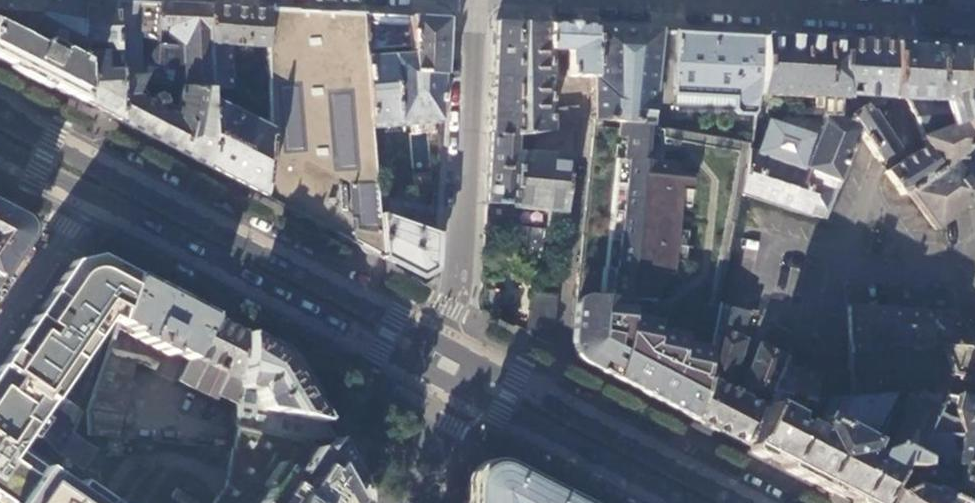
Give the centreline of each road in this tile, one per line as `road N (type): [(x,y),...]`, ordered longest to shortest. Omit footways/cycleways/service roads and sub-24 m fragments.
road 1 (primary): [(458,352),(0,112)]
road 2 (primary): [(92,195),(446,380)]
road 3 (residential): [(478,0),(454,308),(458,352)]
road 4 (residential): [(645,0),(974,18)]
road 5 (primary): [(748,502),(458,352)]
road 6 (primary): [(446,380),(678,502)]
road 7 (residential): [(92,195),(0,331)]
road 8 (residential): [(418,502),(453,425),(446,380)]

